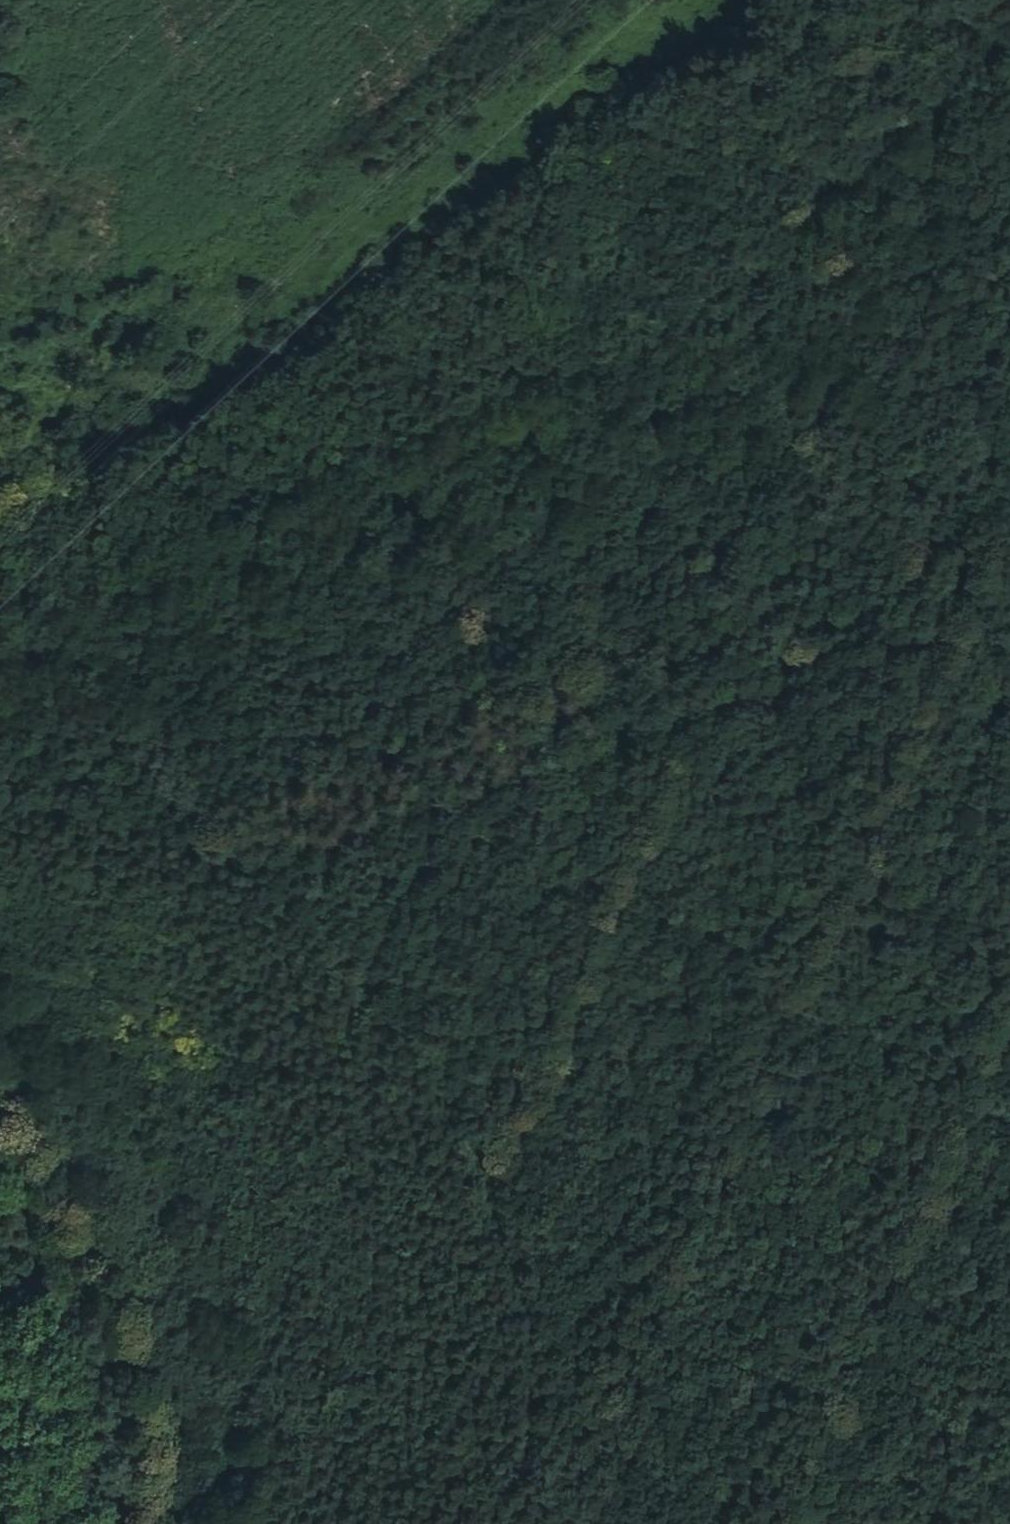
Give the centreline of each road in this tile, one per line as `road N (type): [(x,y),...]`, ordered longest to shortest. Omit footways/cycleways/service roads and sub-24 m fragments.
road 1 (track): [(0,475),(253,230),(517,0)]
road 2 (track): [(0,1071),(127,1241),(161,1412),(169,1523)]

